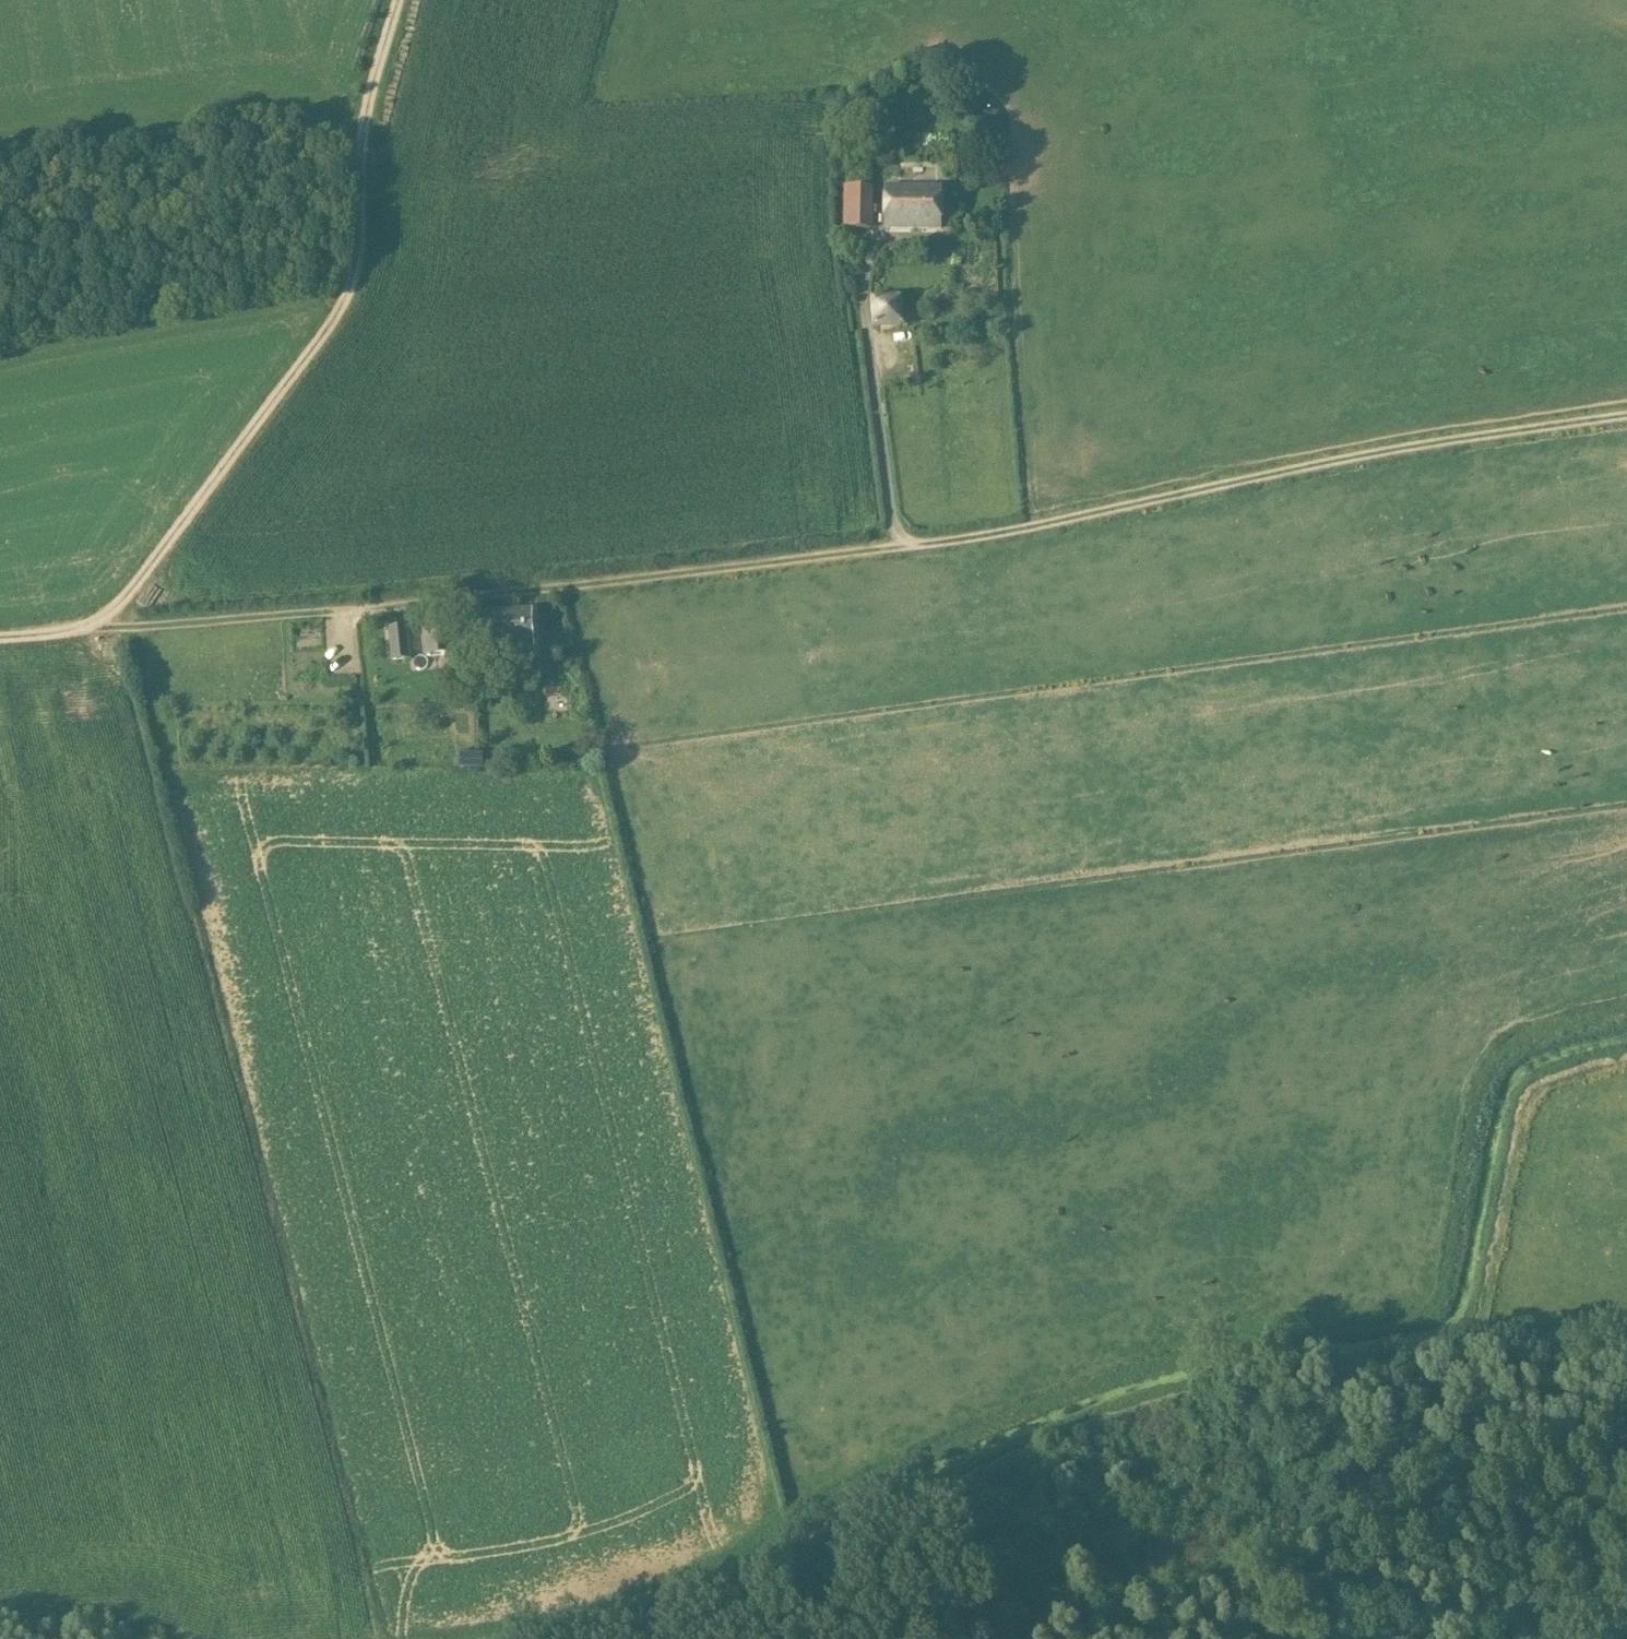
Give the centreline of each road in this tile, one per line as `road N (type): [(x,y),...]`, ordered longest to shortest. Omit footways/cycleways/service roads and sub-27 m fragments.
road 1 (track): [(896,548),(543,590),(0,637)]
road 2 (track): [(1626,417),(1436,443),(896,548)]
road 3 (track): [(397,0),(365,111),(357,249),(346,299),(132,589),(81,631)]

